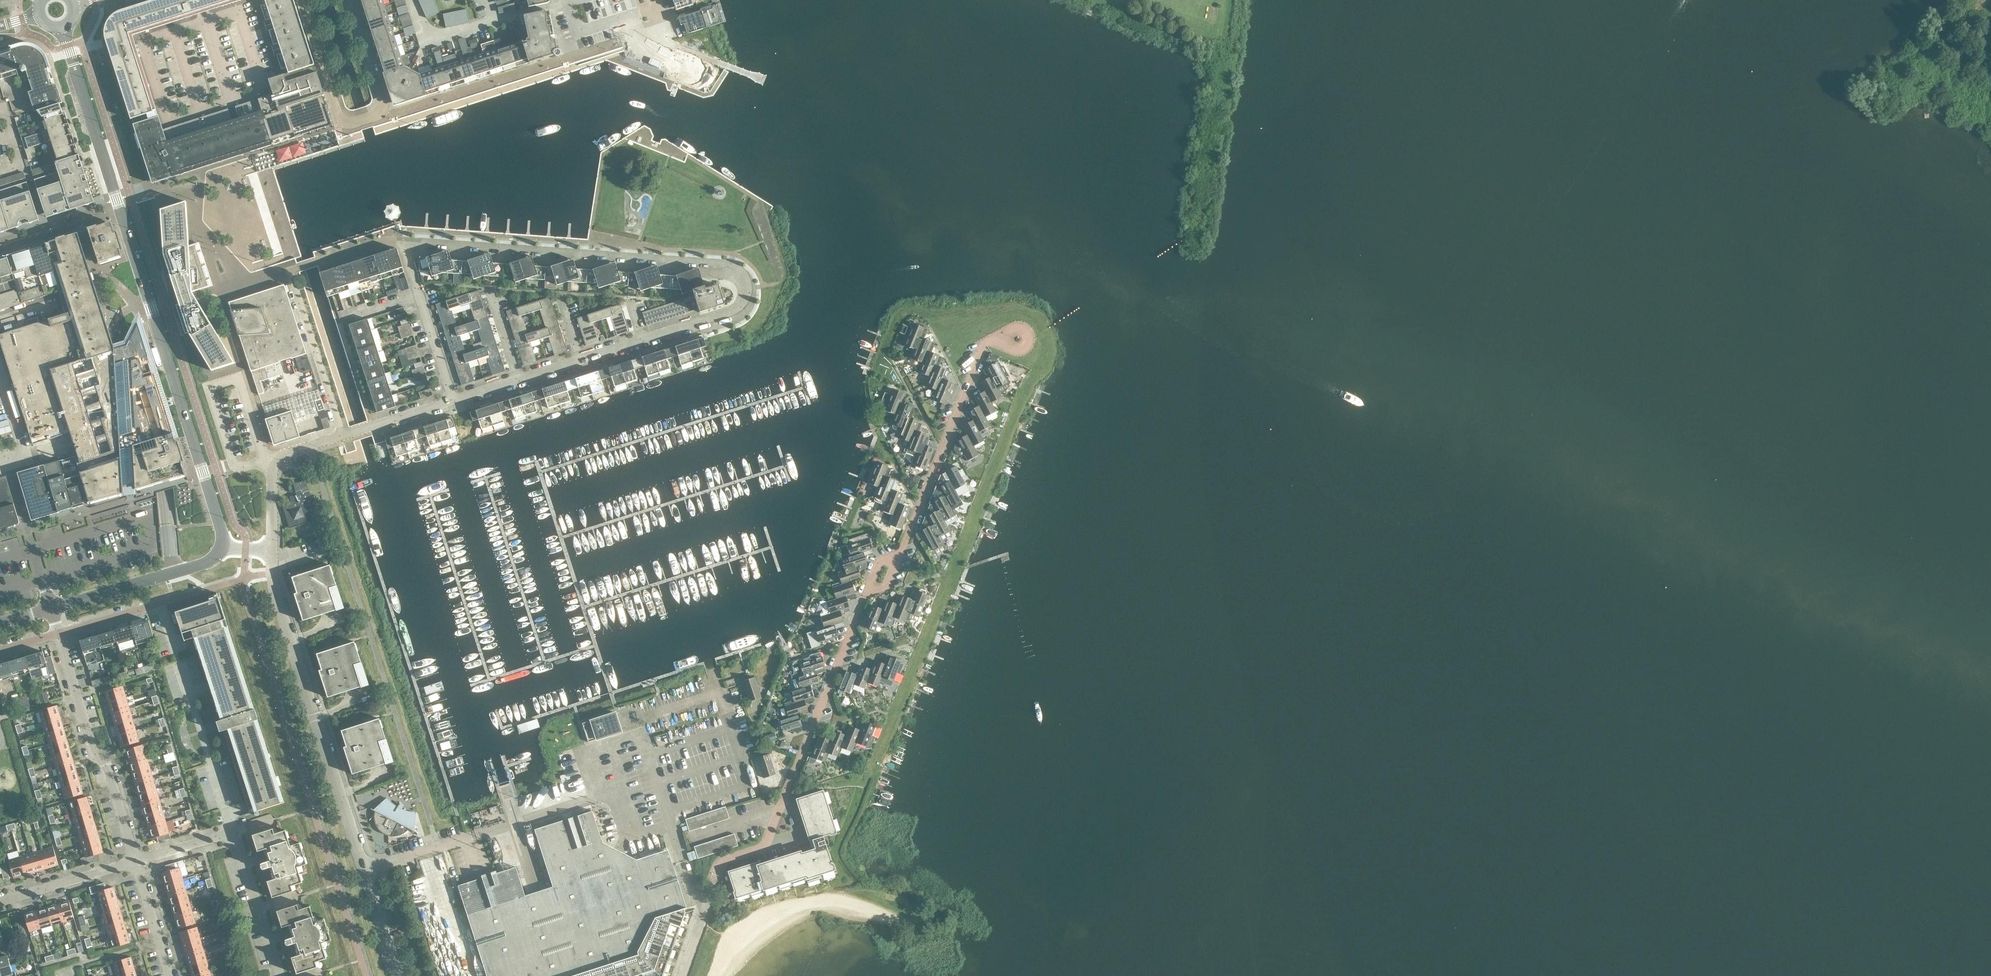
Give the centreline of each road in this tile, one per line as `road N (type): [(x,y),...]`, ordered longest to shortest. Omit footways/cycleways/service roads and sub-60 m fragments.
road 1 (tertiary): [(223,548),(62,27)]
road 2 (residential): [(642,343),(735,313),(749,295),(742,273),(724,265),(401,241)]
road 3 (unclassified): [(683,975),(723,863),(760,849),(771,836),(864,594)]
road 4 (residential): [(369,872),(273,589),(272,553)]
road 5 (residential): [(301,0),(337,114),(353,123),(381,114),(385,102),(352,0)]
road 6 (residential): [(134,862),(60,636)]
road 7 (unclassified): [(901,551),(988,341)]
road 8 (tertiary): [(53,611),(202,566),(223,548)]
road 9 (residential): [(179,661),(231,834)]
road 10 (residential): [(342,437),(290,271)]
road 11 (residential): [(272,553),(274,466),(342,437)]
road 12 (residential): [(60,636),(161,606),(177,655)]
road 13 (unclassified): [(53,611),(10,463)]
road 14 (residential): [(278,975),(231,834)]
road 15 (residential): [(0,901),(134,862)]

